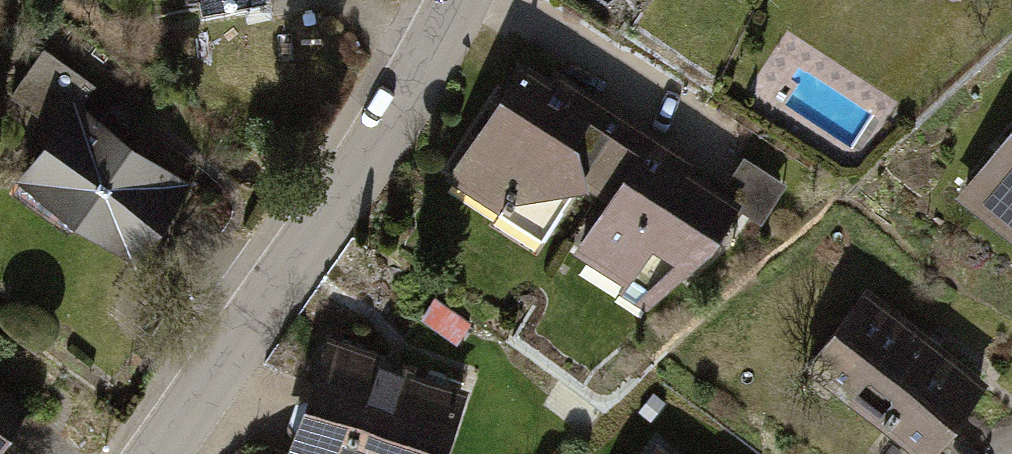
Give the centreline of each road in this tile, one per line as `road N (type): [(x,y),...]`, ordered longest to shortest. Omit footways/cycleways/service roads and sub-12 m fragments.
road 1 (residential): [(459,0),(419,91),(166,453)]

